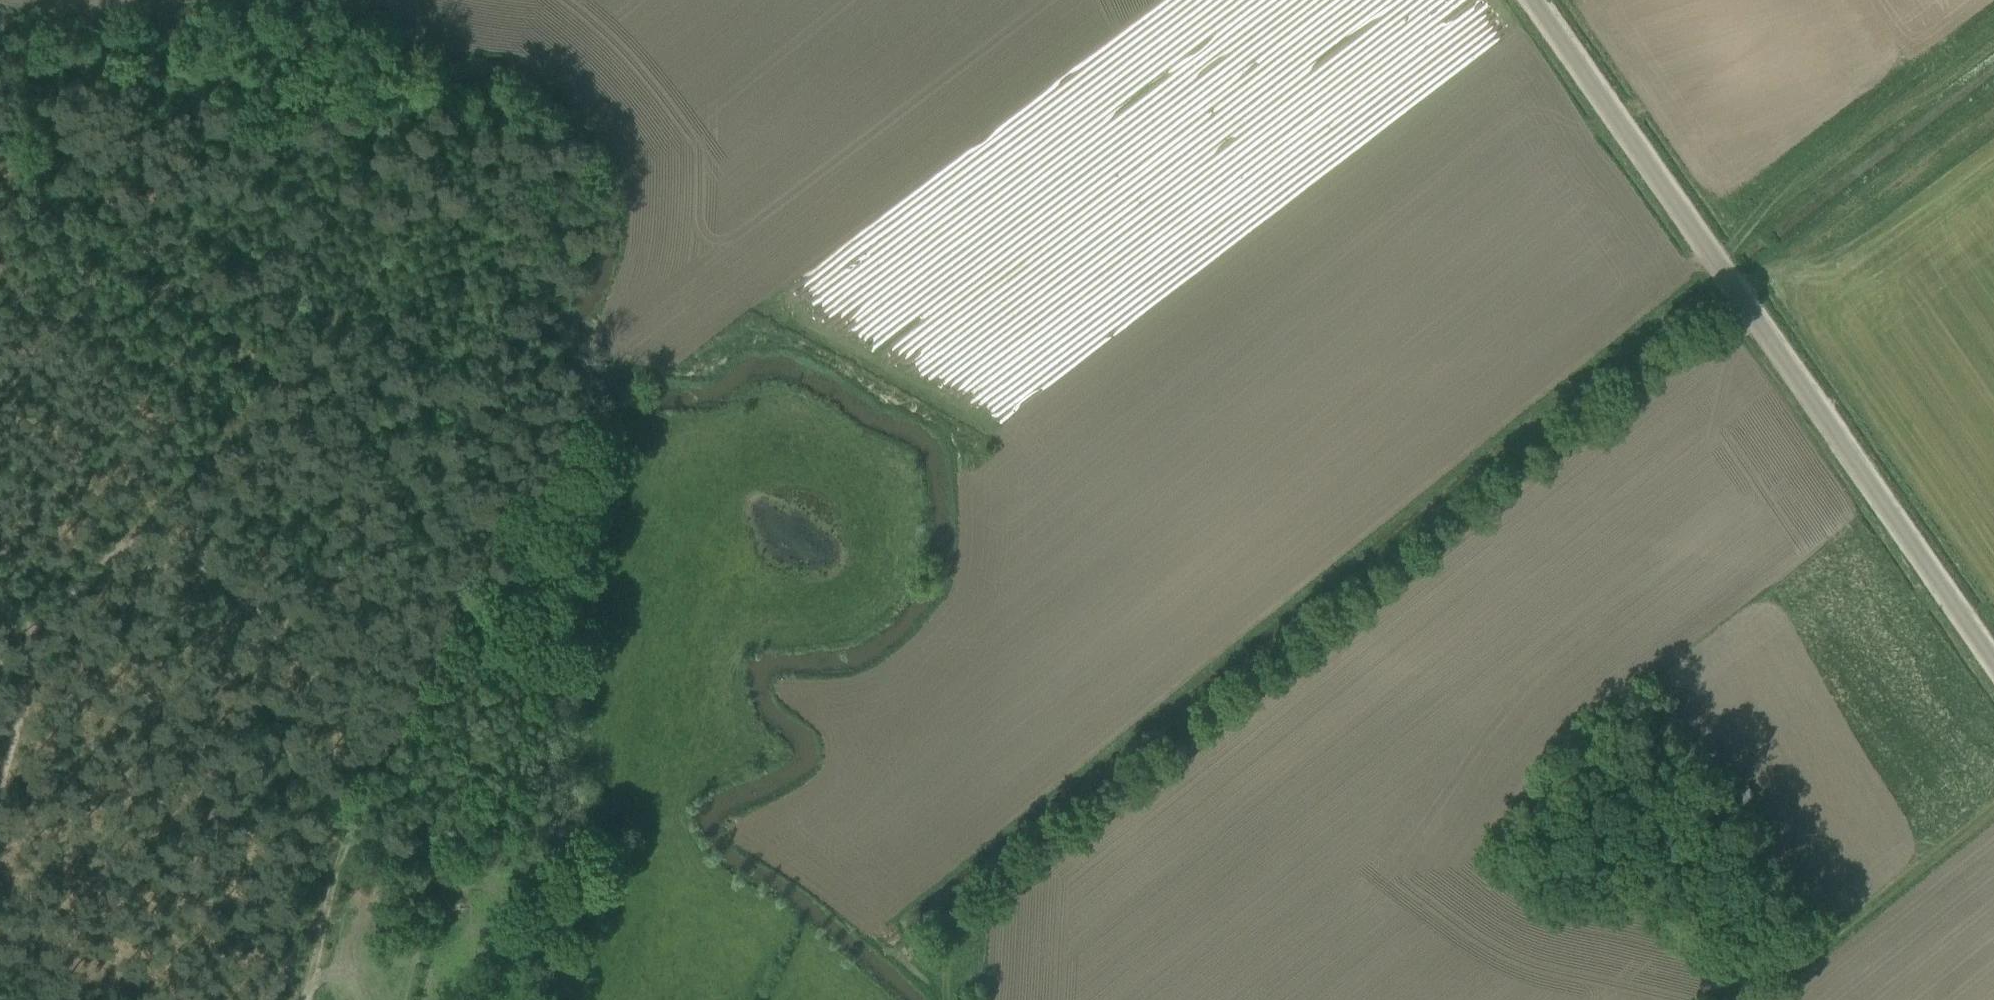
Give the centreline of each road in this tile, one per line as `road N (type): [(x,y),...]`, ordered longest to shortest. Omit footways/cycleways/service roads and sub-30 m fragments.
road 1 (track): [(945,999),(952,912),(1732,285)]
road 2 (unclassified): [(1993,665),(1535,0)]

